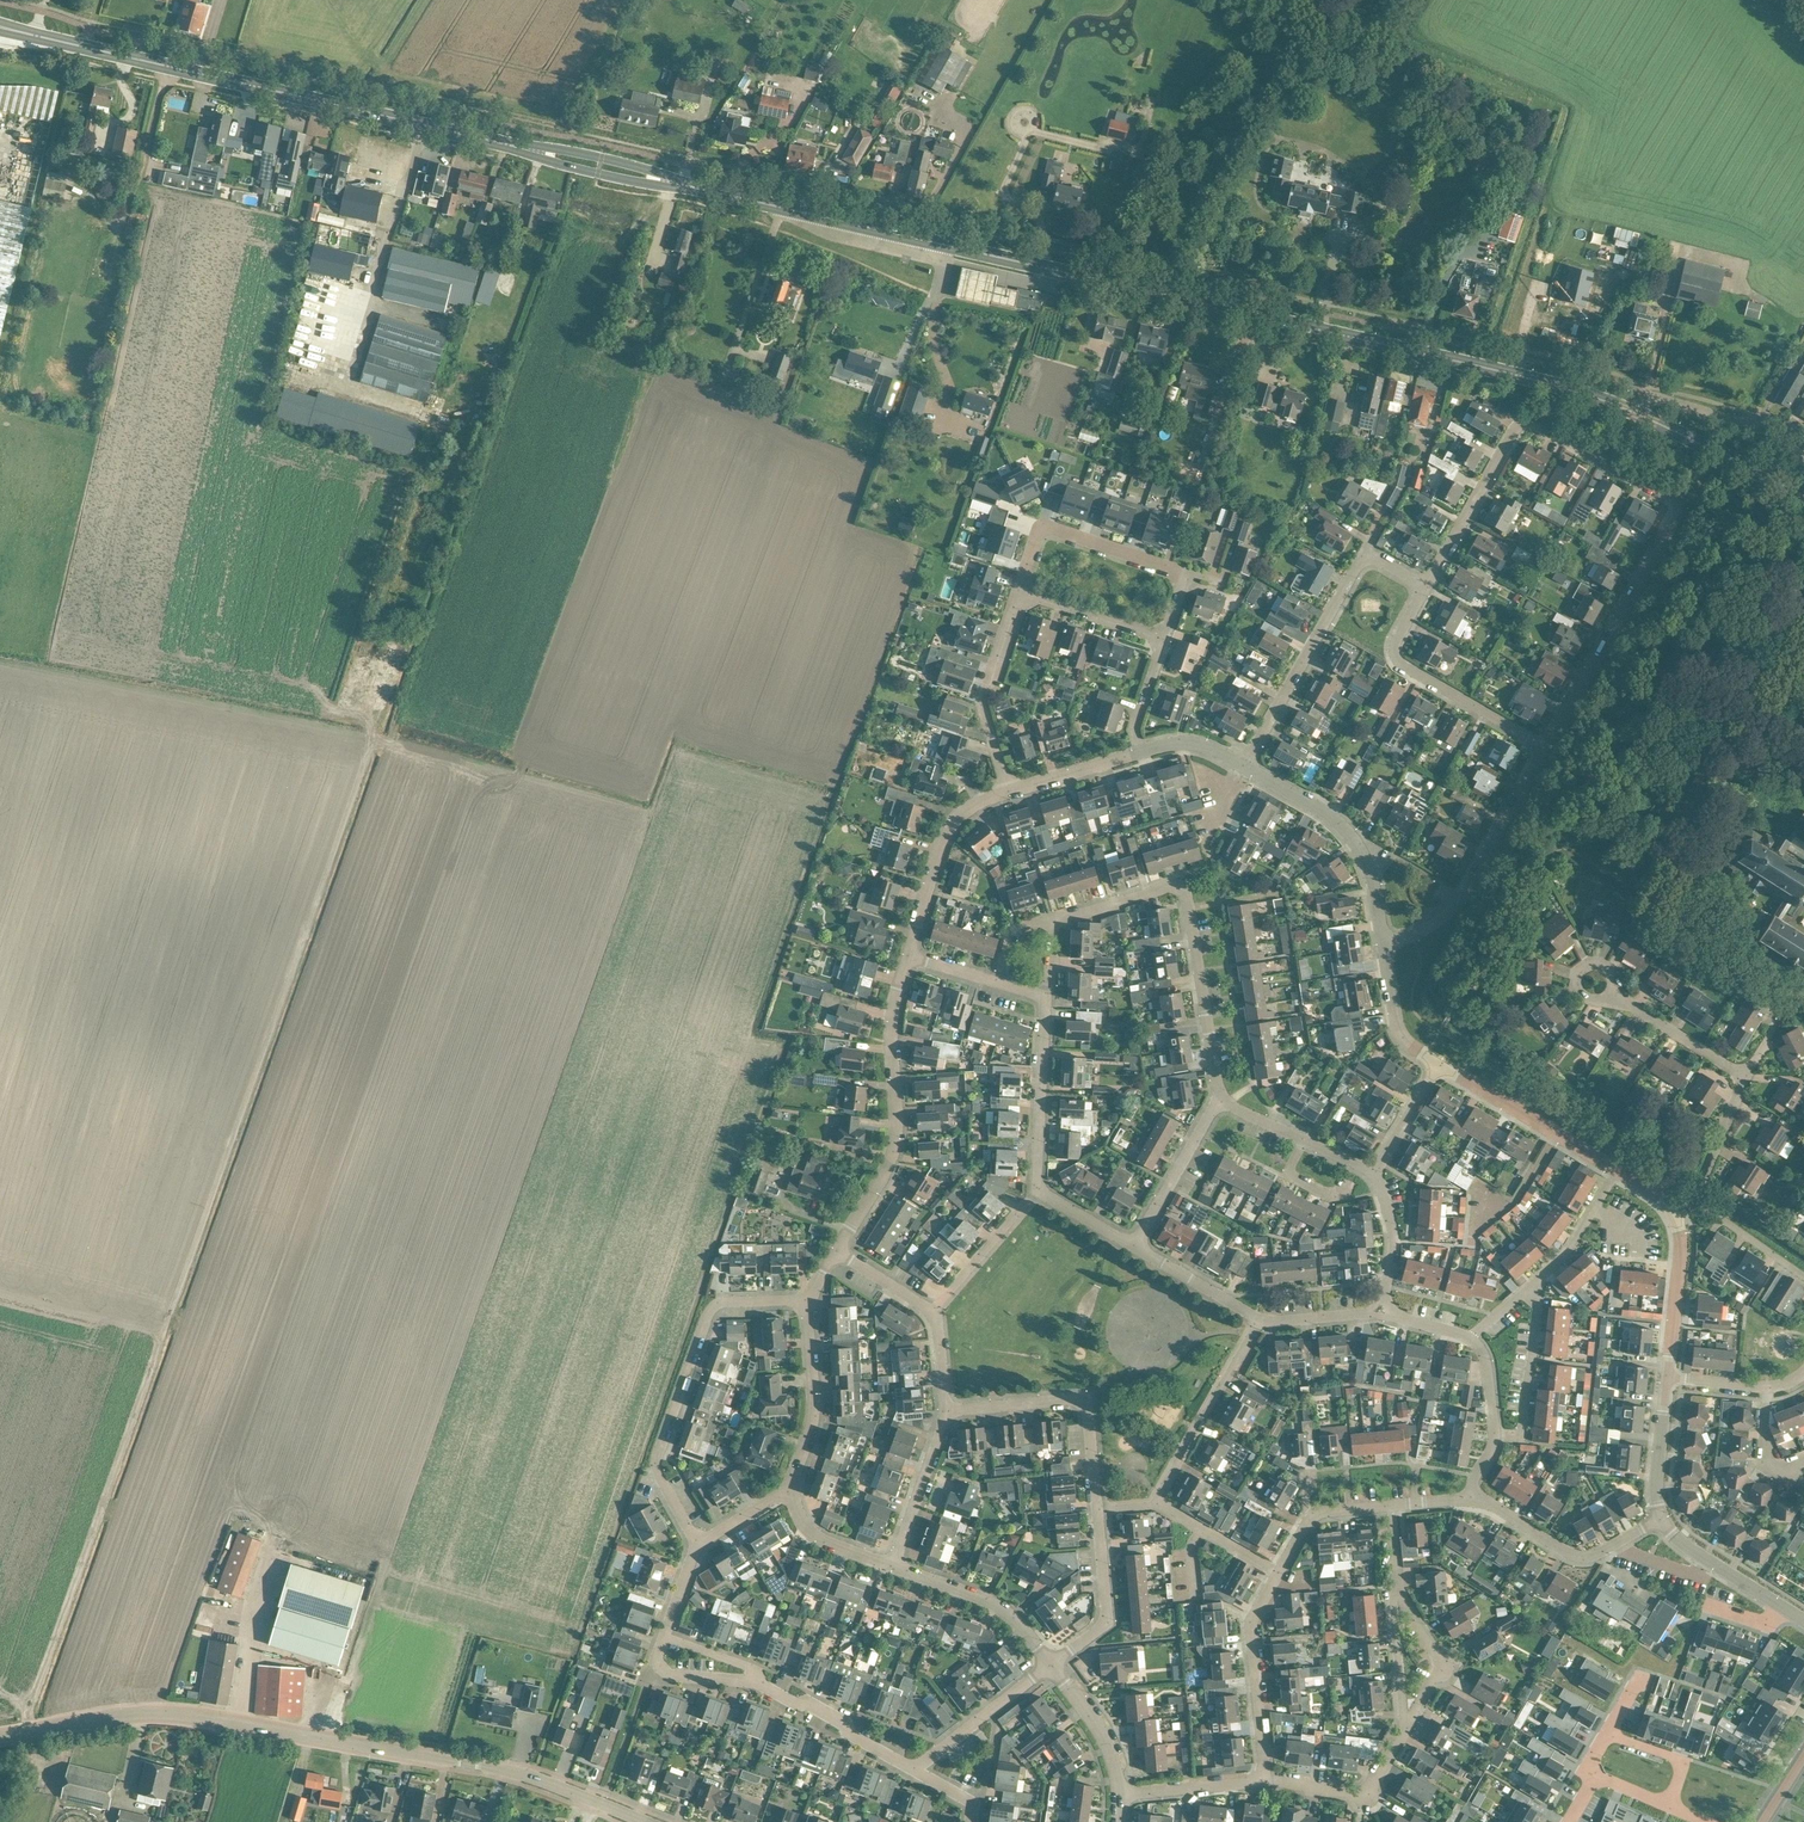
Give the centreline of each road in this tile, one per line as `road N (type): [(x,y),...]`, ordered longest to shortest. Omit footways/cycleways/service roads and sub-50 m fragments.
road 1 (secondary): [(1633,412),(1486,368),(675,183)]
road 2 (residential): [(1426,588),(1522,424),(1672,502),(1675,520),(1545,746)]
road 3 (unclassified): [(595,1802),(496,1767),(147,1713),(0,1736)]
road 4 (secondary): [(537,152),(0,27)]
road 5 (residential): [(698,1544),(655,1466),(707,1315),(724,1302),(809,1301)]
road 6 (residential): [(1223,1097),(1183,891),(1169,887),(1054,923)]
road 7 (unclassified): [(908,956),(892,1016),(895,1144),(838,1251)]
road 8 (residential): [(1245,767),(1368,561),(1426,588)]
road 9 (residential): [(1545,746),(1462,898),(1446,917),(1387,946)]
road 10 (residential): [(1545,746),(1402,666),(1394,643),(1426,588)]
road 11 (unclassified): [(1387,946),(1368,864),(1344,828),(1245,767)]
road 12 (residential): [(947,1411),(1078,1401),(1088,1413),(1096,1509)]
road 13 (residential): [(1018,590),(1038,531),(1048,527),(1187,575)]
road 14 (residential): [(1266,1781),(1250,1628),(1278,1574)]
road 15 (residential): [(1156,1505),(1259,1318)]
road 16 (residential): [(1007,791),(981,708),(1018,590)]
road 17 (residential): [(1473,1499),(1584,1557),(1660,1519)]
road 18 (unclassified): [(1007,791),(977,801),(948,827),(908,956)]
road 19 (unclassified): [(809,1301),(812,1421),(792,1493)]
road 20 (unclassified): [(892,1568),(1004,1609),(1050,1665)]
road 21 (residential): [(1036,1190),(1044,999)]
road 22 (secondary): [(1803,496),(1633,412)]
road 23 (residential): [(1633,412),(1653,398),(1751,428),(1803,458)]
road 24 (residential): [(914,1770),(809,1701),(797,1705),(757,1681)]
road 25 (residential): [(1096,1509),(1105,1620),(1050,1665)]
road 26 (unclassified): [(1803,1621),(1692,1551),(1660,1519)]
road 27 (residential): [(1134,1248),(1223,1097)]
road 28 (residential): [(1494,1434),(1522,1429),(1538,1302),(1530,1285)]
road 29 (residential): [(1266,1781),(1362,1795),(1404,1730)]
road 30 (residential): [(1050,1665),(914,1770)]
road 31 (residential): [(1404,1730),(1442,1667),(1397,1583)]
road 32 (residential): [(892,1568),(947,1411)]
road 33 (unclassified): [(1667,1376),(1680,1255),(1673,1216)]
road 34 (residential): [(1036,1190),(932,1313)]
road 35 (residential): [(1018,590),(1166,638)]
road 36 (residential): [(1744,1076),(1616,995)]
road 37 (unclassified): [(1050,1665),(1105,1739),(1119,1795)]
road 38 (residential): [(1119,1795),(1266,1781)]
road 39 (residential): [(1404,1730),(1397,1583)]
road 40 (residential): [(1383,1313),(1394,1242),(1372,1172)]
road 41 (residential): [(1278,1574),(1315,1515),(1390,1506)]
road 42 (unclassified): [(1660,1519),(1656,1480),(1667,1376)]
road 43 (residential): [(1259,1318),(1134,1248)]
road 44 (secondary): [(675,183),(647,168),(537,152)]
road 45 (secondary): [(537,152),(583,169),(675,183)]
road 46 (unclassified): [(1142,751),(1007,791)]
road 47 (residential): [(1278,1574),(1156,1505)]
road 48 (unclassified): [(1557,1134),(1438,1063)]
road 49 (unclassified): [(1438,1063),(1395,1016),(1387,946)]
road 50 (unclassified): [(792,1493),(805,1527),(821,1540),(892,1568)]
road 51 (residential): [(1472,1231),(1517,1201),(1557,1134)]
road 52 (residential): [(1697,1199),(1744,1076)]
road 53 (residential): [(757,1681),(671,1675),(657,1660),(665,1637)]
road 54 (residential): [(1606,1735),(1684,1760),(1670,1807)]
road 55 (residential): [(1803,1274),(1697,1199)]
road 56 (residential): [(1372,1172),(1438,1063)]
road 57 (residential): [(1383,1313),(1259,1318)]

